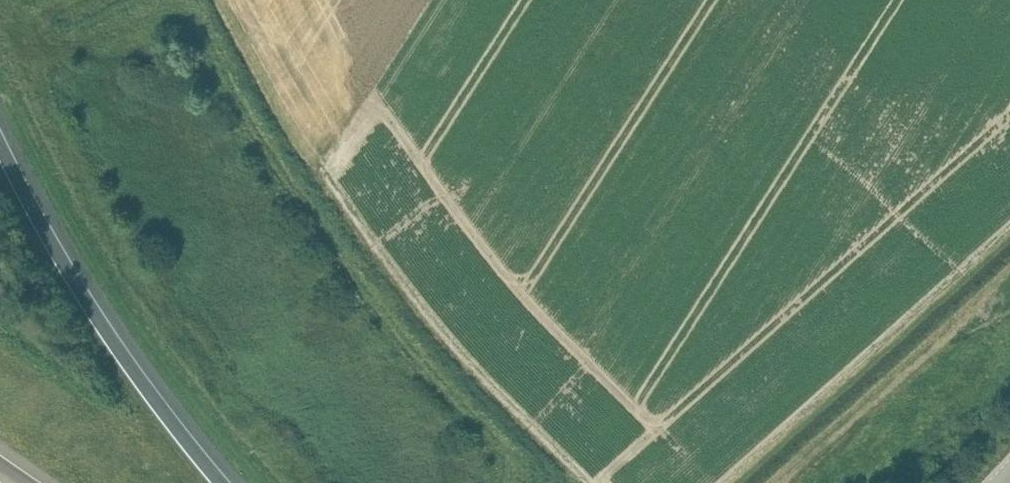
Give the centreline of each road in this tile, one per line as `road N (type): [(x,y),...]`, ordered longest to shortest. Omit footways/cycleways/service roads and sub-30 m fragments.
road 1 (motorway): [(225,482),(110,336),(32,209),(0,140)]

